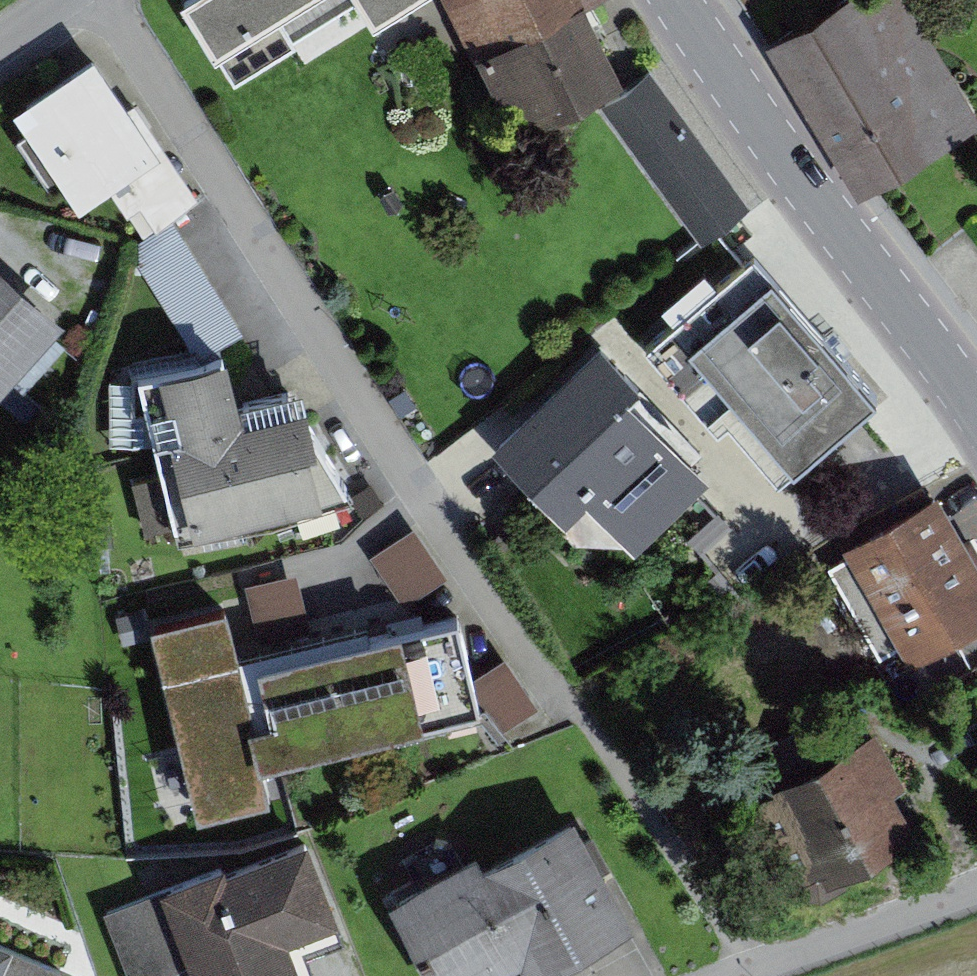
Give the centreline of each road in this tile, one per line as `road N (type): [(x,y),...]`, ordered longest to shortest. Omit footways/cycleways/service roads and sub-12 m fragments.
road 1 (residential): [(113,0),(578,697)]
road 2 (secondary): [(690,0),(976,391)]
road 3 (residential): [(741,975),(976,890)]

